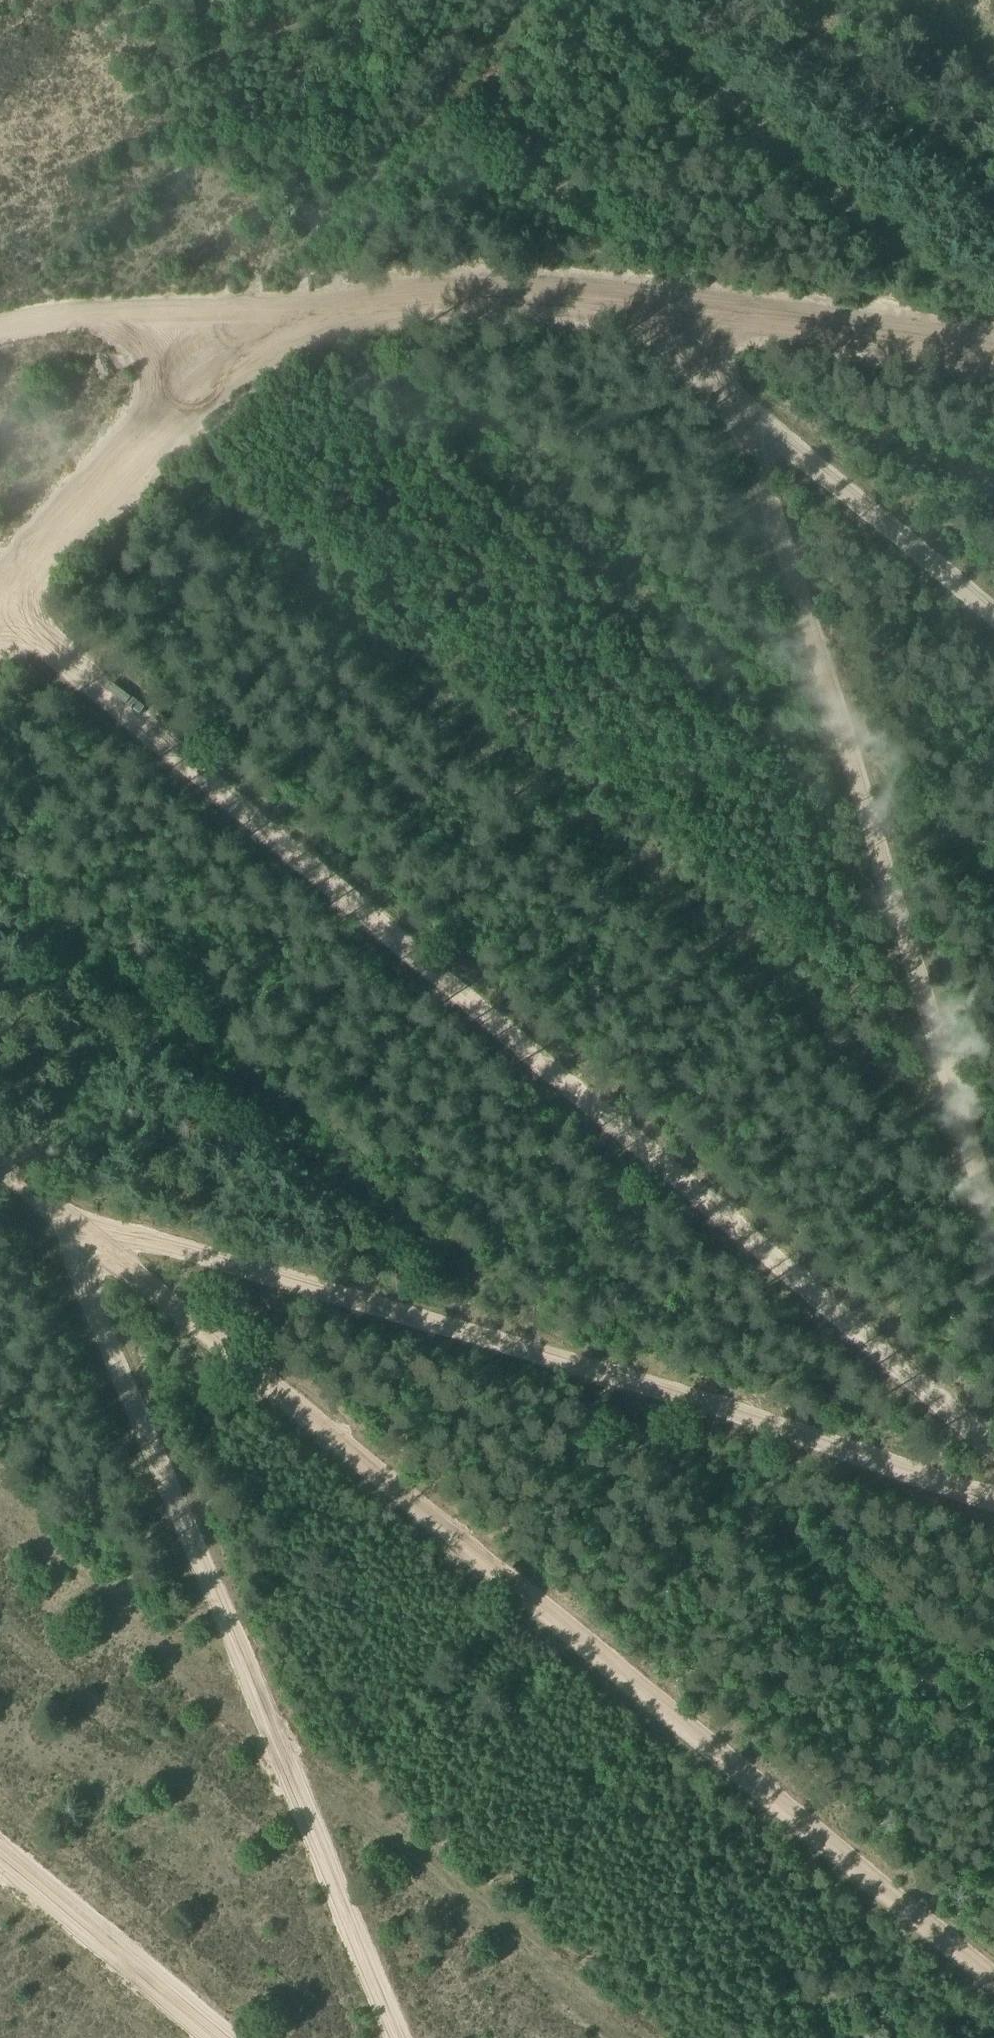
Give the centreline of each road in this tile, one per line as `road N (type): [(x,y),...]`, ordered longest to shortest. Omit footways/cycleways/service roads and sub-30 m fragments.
road 1 (track): [(0,334),(447,291),(712,302),(993,344)]
road 2 (track): [(0,604),(262,308)]

